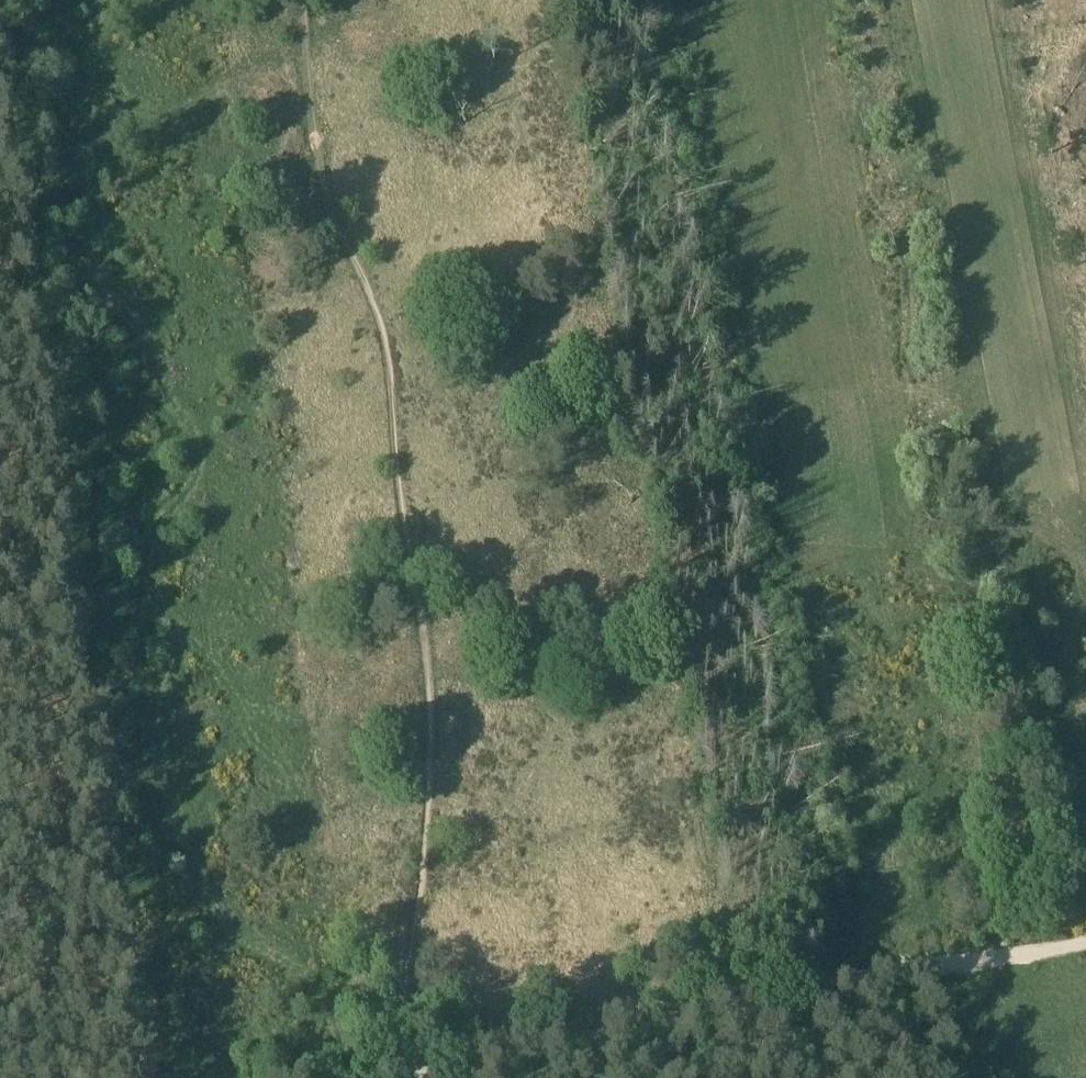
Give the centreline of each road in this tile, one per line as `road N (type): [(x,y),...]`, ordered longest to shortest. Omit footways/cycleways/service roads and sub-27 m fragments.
road 1 (track): [(412,1077),(1085,946)]

